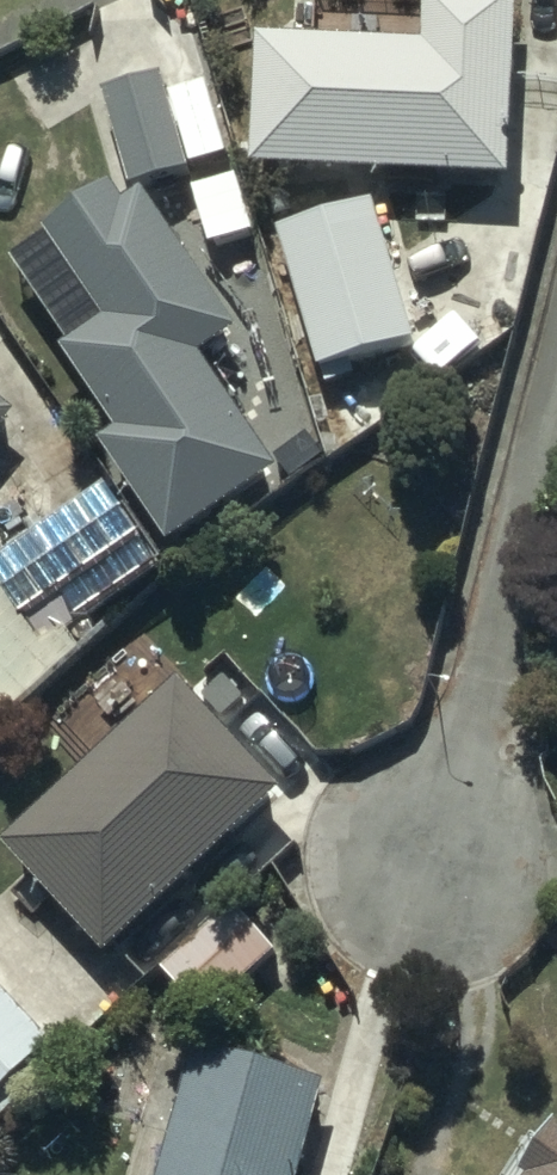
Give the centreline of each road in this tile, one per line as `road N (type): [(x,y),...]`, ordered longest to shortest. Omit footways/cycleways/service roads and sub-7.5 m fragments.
road 1 (residential): [(431,906),(556,402)]

